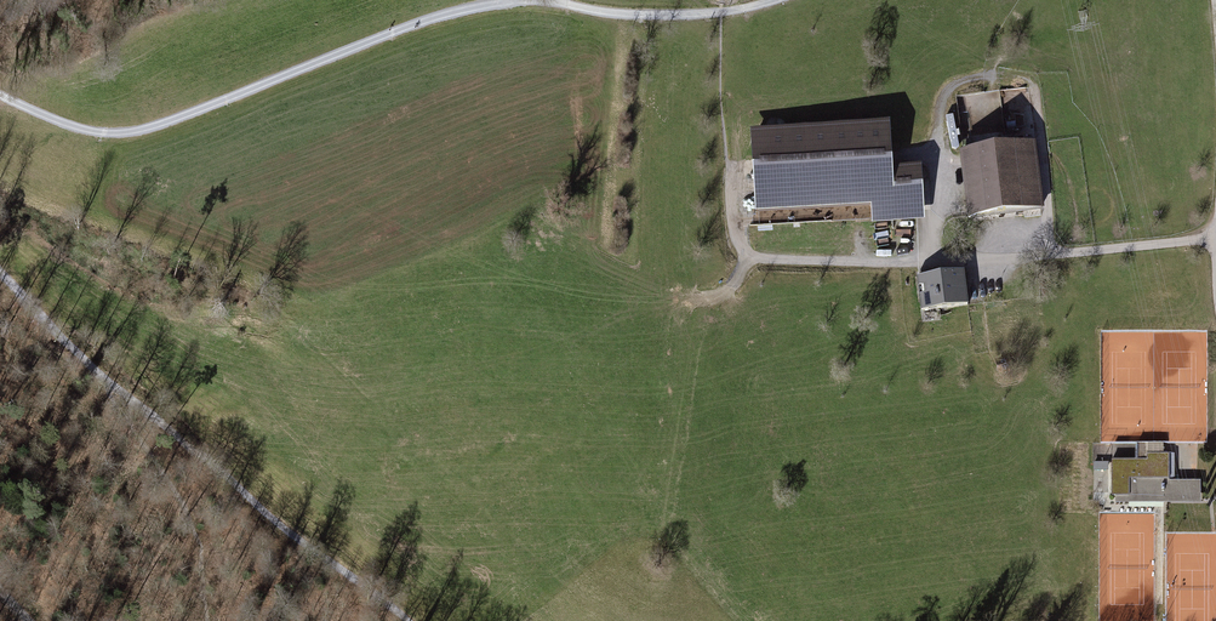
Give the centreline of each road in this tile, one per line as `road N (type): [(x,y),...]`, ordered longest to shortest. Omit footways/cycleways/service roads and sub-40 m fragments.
road 1 (track): [(0,95),(90,130),(145,129),(416,21),(518,0)]
road 2 (track): [(405,620),(94,369)]
road 3 (track): [(951,263),(753,253),(738,238),(733,177)]
road 4 (track): [(543,0),(680,16),(778,0)]
road 5 (track): [(94,369),(0,274)]

